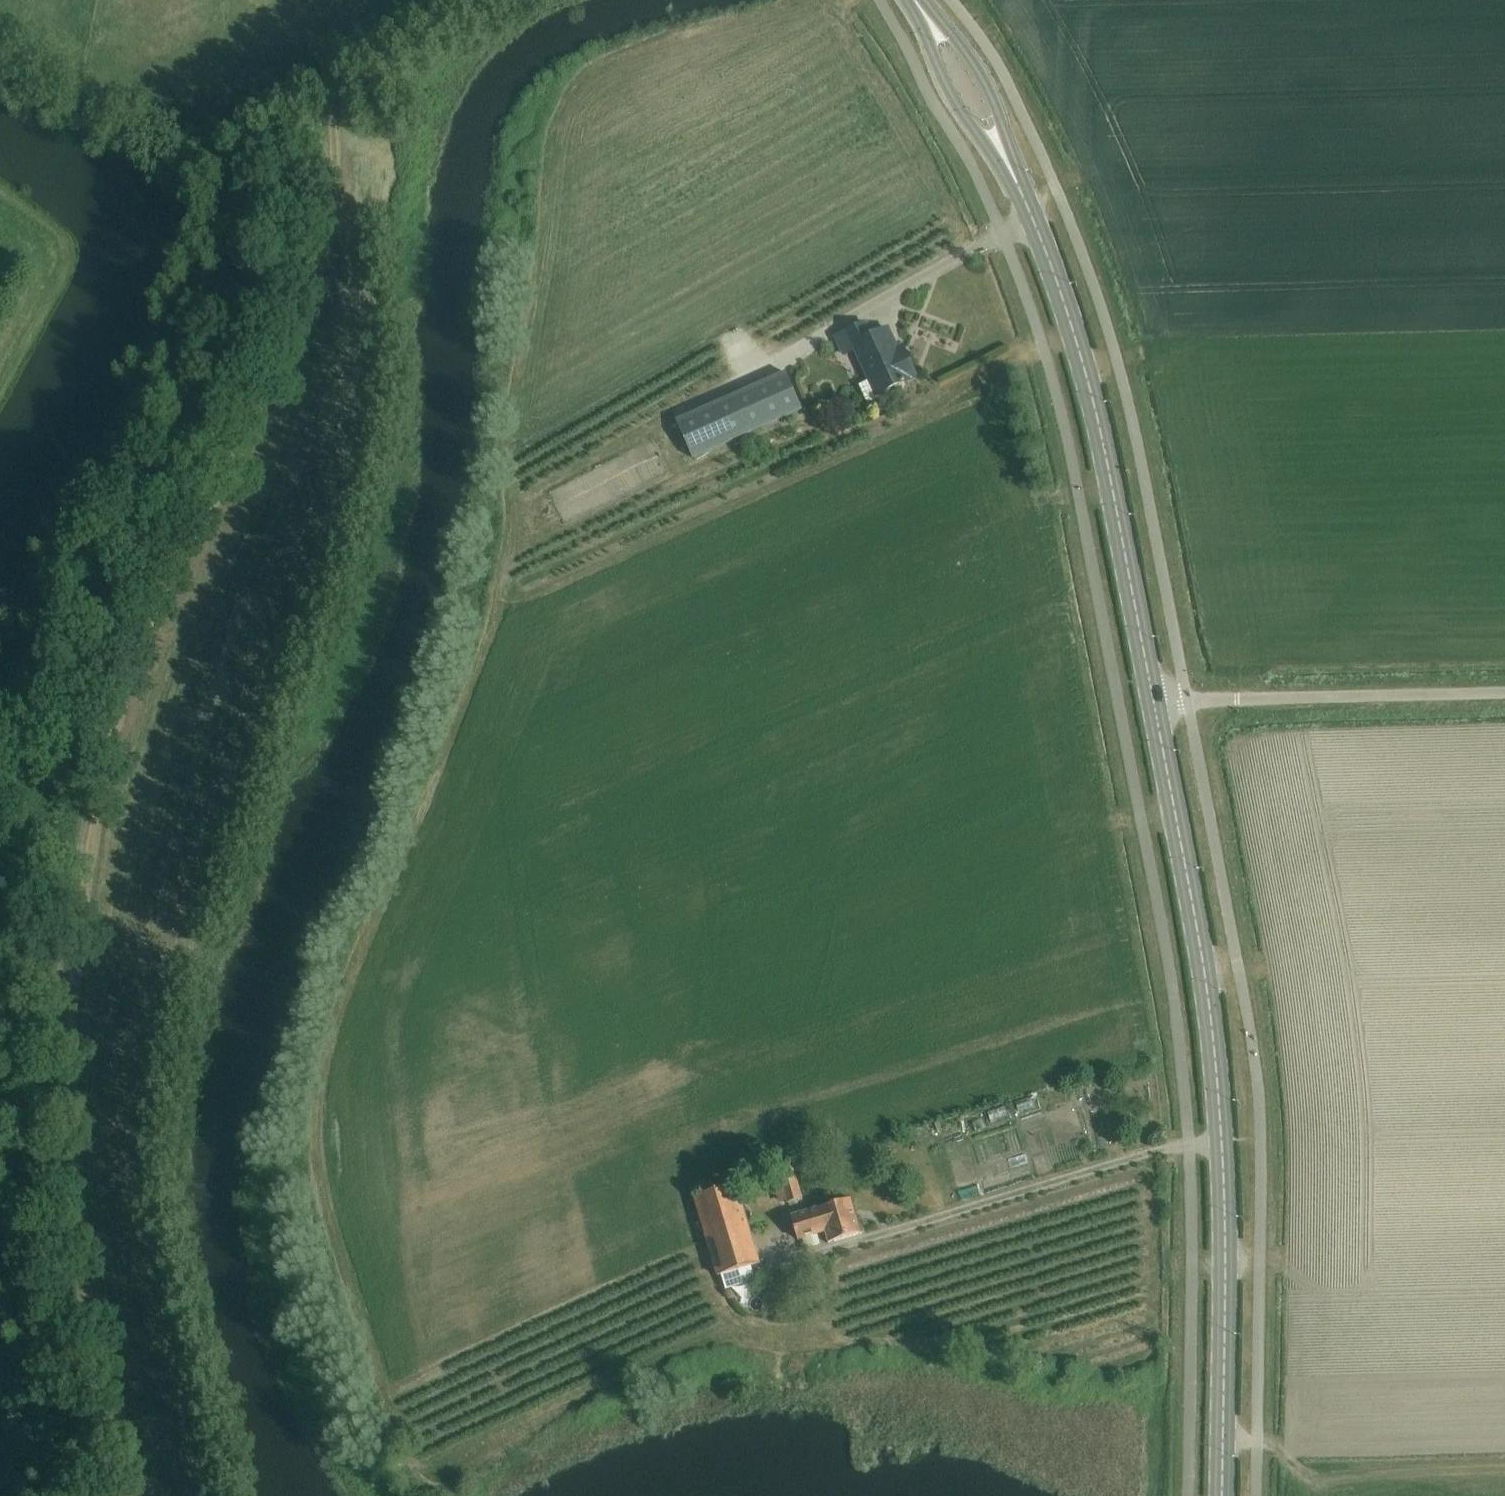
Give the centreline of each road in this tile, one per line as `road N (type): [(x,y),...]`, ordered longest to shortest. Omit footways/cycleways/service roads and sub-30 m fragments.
road 1 (track): [(102,1495),(61,1195),(52,1010),(74,829),(105,685),(124,632),(311,271),(327,215),(339,90),(510,0)]
road 2 (secondary): [(1222,1495),(1224,1169),(1210,1004),(1155,706)]
road 3 (secondary): [(1155,706),(1094,400),(1011,168)]
road 4 (unclassified): [(1238,700),(1504,694)]
road 5 (secondary): [(1011,168),(980,70),(923,10)]
road 6 (secondary): [(923,10),(946,87),(1011,168)]

